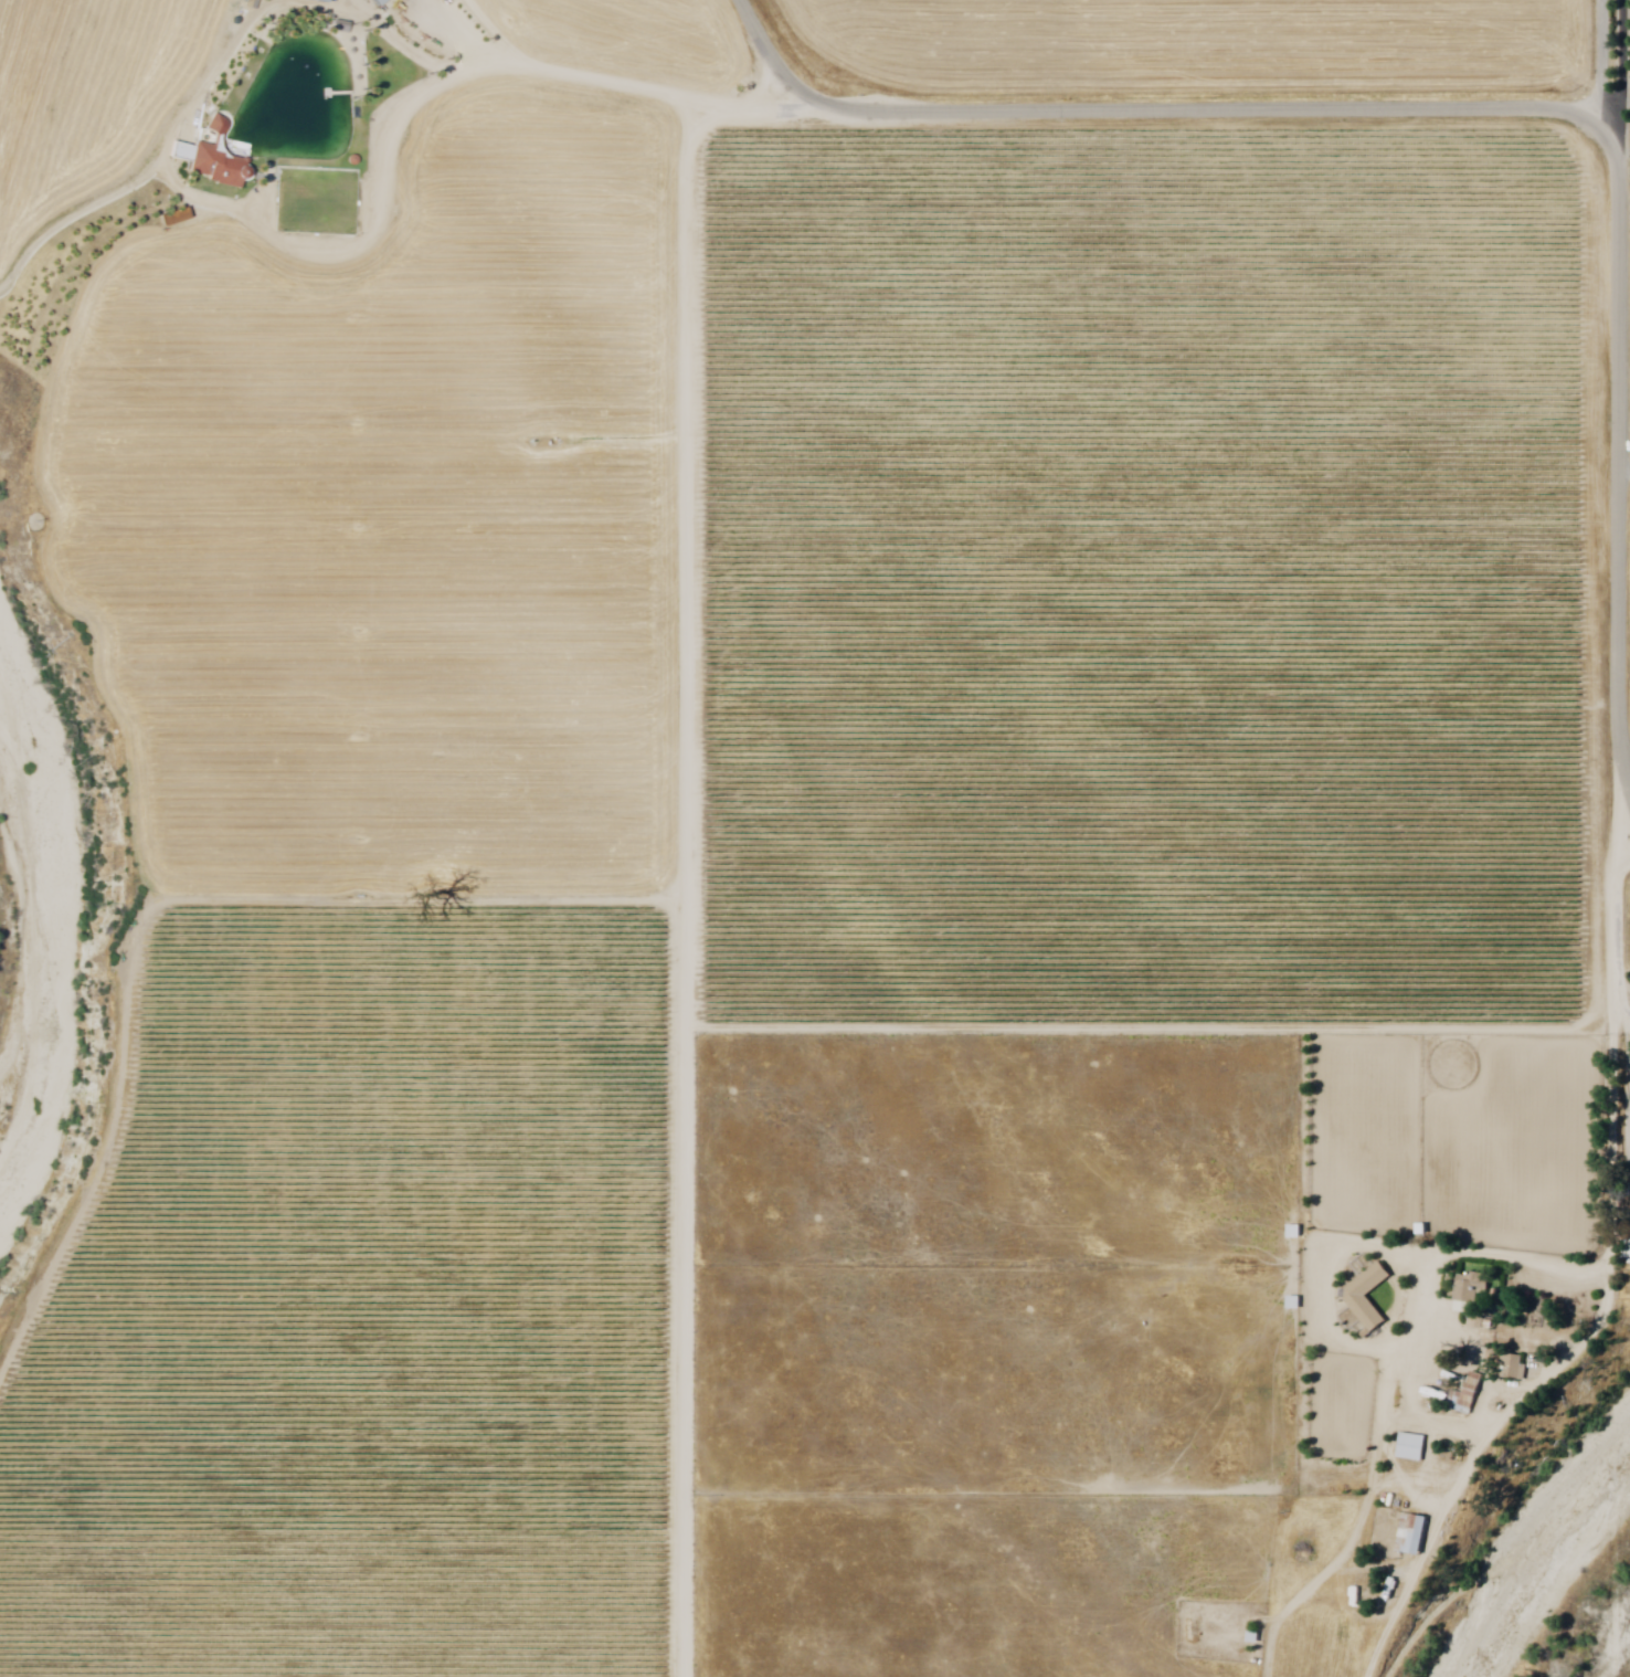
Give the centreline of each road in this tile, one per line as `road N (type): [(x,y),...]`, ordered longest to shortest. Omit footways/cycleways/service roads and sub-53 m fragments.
road 1 (residential): [(1629,800),(1620,749),(1619,151),(1599,126),(1562,109),(829,109),(777,70),(739,0)]
road 2 (residential): [(680,1676),(684,106)]

